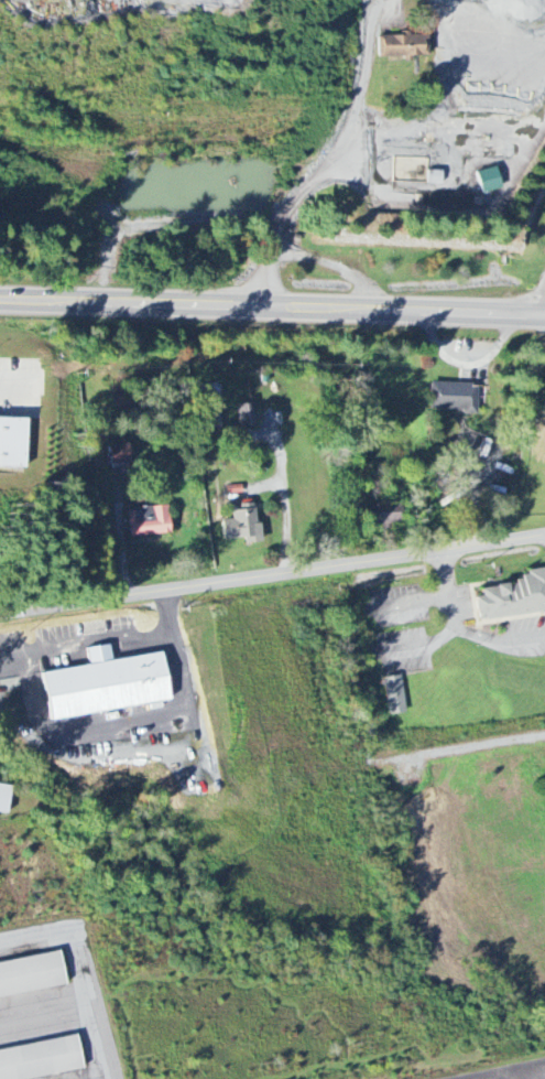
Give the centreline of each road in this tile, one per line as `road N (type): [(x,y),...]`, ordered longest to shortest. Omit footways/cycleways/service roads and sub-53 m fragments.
road 1 (tertiary): [(0,614),(544,536)]
road 2 (primary): [(0,304),(544,306)]

